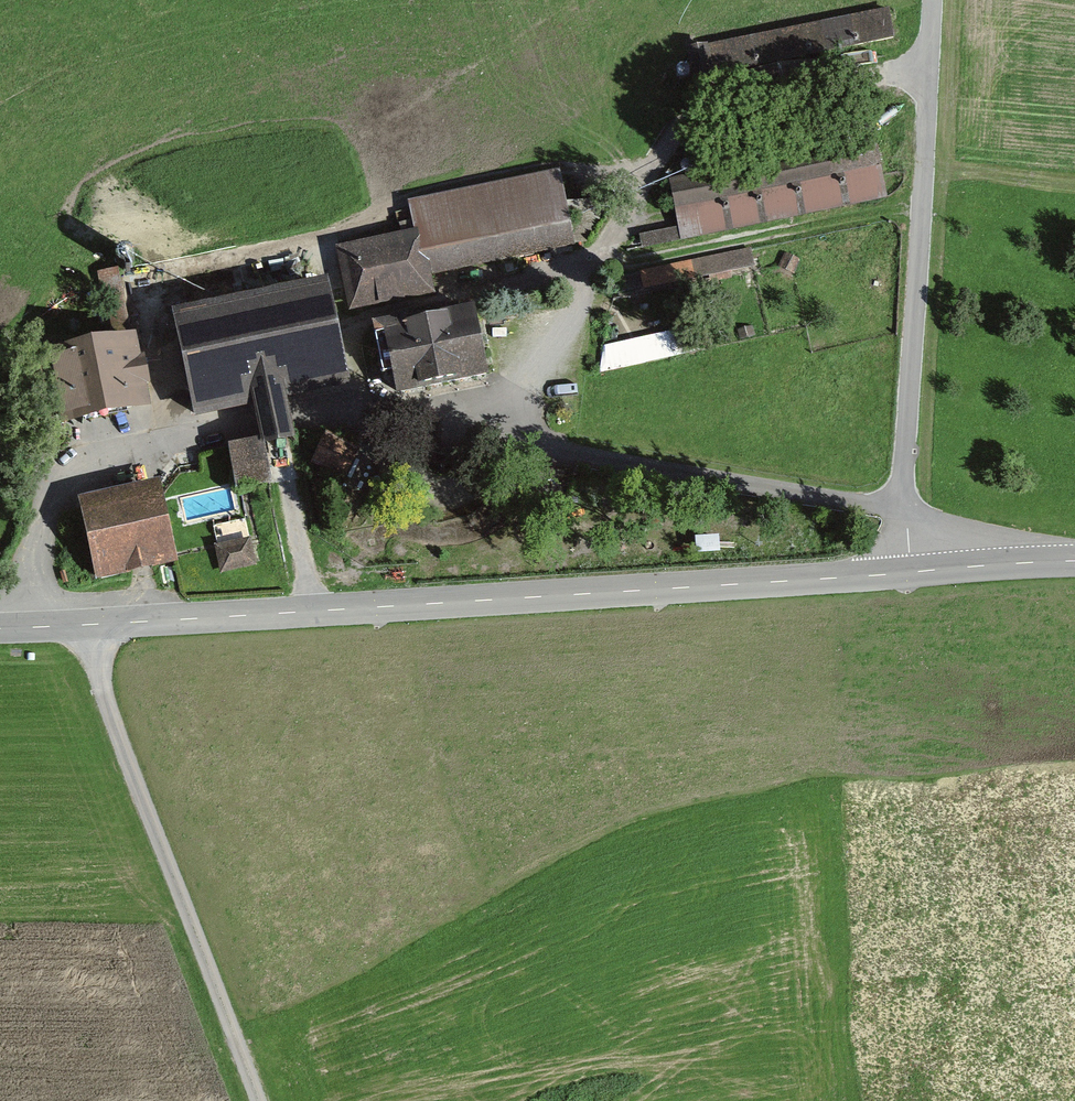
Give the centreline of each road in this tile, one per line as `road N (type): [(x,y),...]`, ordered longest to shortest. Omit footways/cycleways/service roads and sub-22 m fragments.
road 1 (tertiary): [(907,575),(0,628)]
road 2 (unclassified): [(907,575),(930,0)]
road 3 (track): [(264,1100),(102,672),(95,625)]
road 4 (tertiary): [(1074,562),(907,575)]

